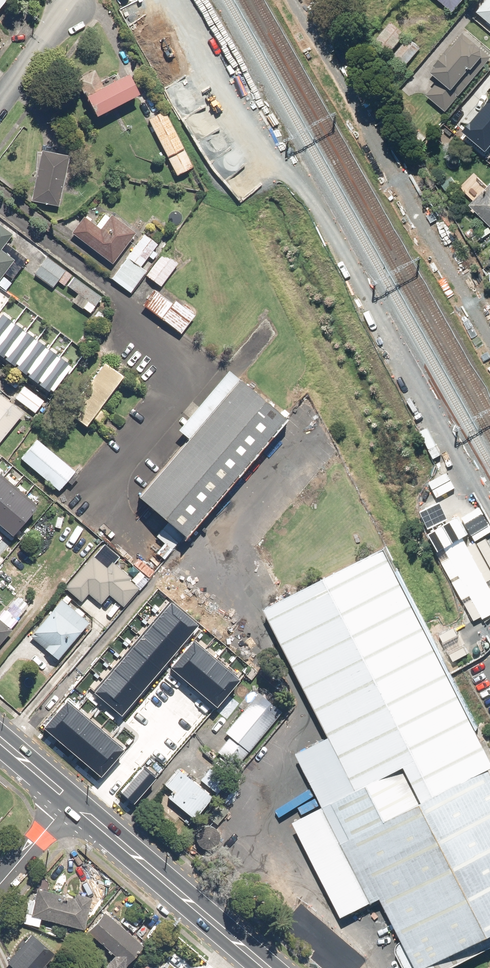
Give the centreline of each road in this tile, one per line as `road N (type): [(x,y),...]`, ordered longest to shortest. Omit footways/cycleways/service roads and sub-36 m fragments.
road 1 (track): [(473,474),(274,126),(190,0)]
road 2 (secondary): [(71,800),(266,967)]

